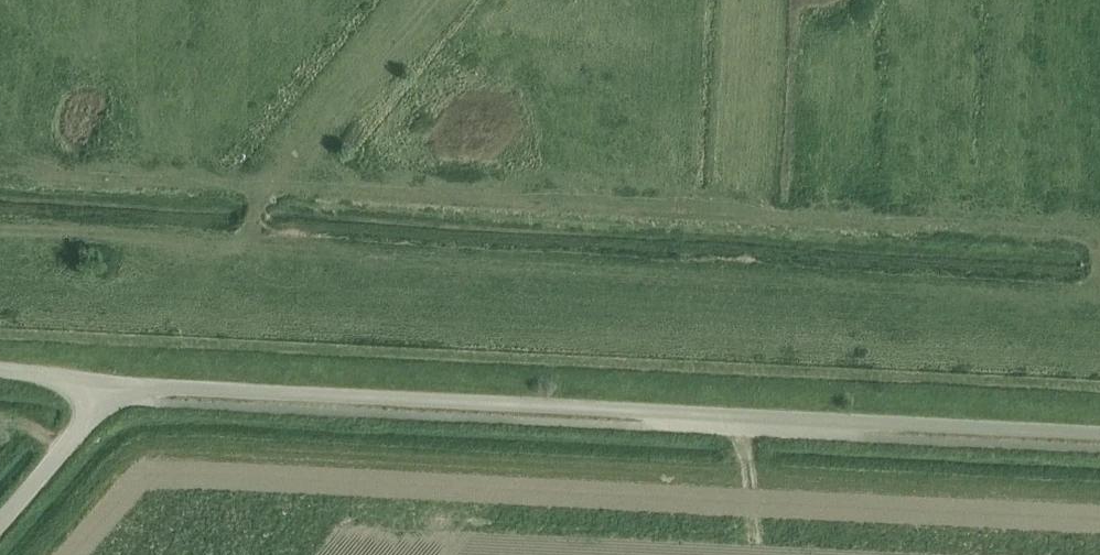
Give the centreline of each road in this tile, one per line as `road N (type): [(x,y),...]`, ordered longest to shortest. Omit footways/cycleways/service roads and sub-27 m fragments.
road 1 (unclassified): [(1099,437),(117,390)]
road 2 (unclassified): [(0,529),(117,390)]

